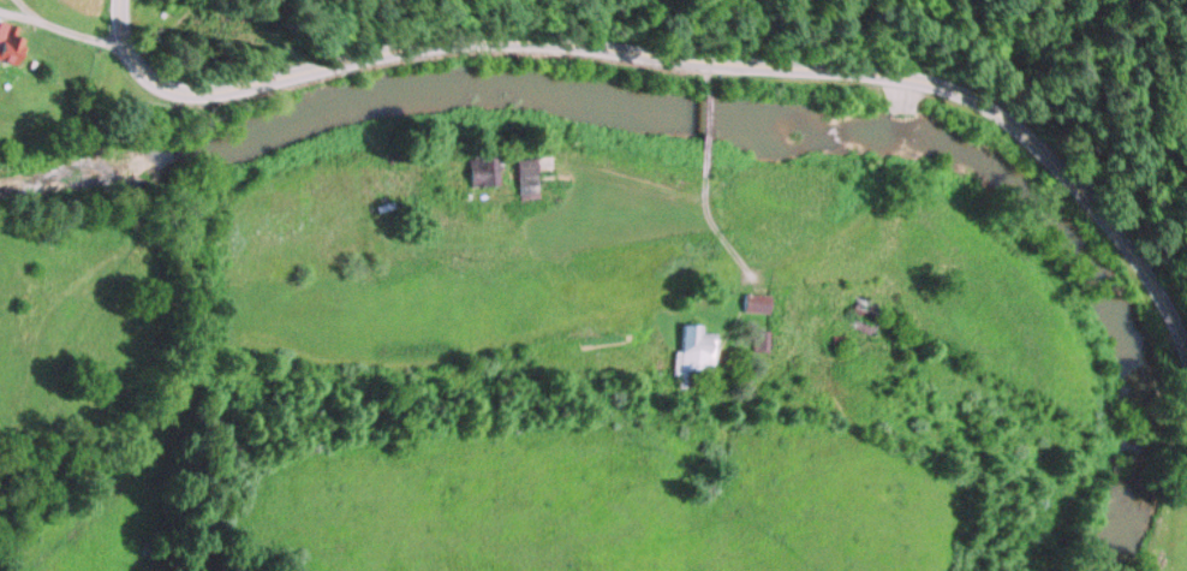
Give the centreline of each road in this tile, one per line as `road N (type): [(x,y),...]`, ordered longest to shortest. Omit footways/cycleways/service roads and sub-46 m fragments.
road 1 (tertiary): [(905,78),(893,172),(848,226),(816,246),(418,361),(251,340),(214,349),(125,471),(14,570)]
road 2 (primary): [(905,78),(488,40),(381,50),(216,91),(180,93),(132,70),(115,0)]
road 3 (primary): [(1186,356),(1144,273),(1038,150),(977,102),(905,78)]

